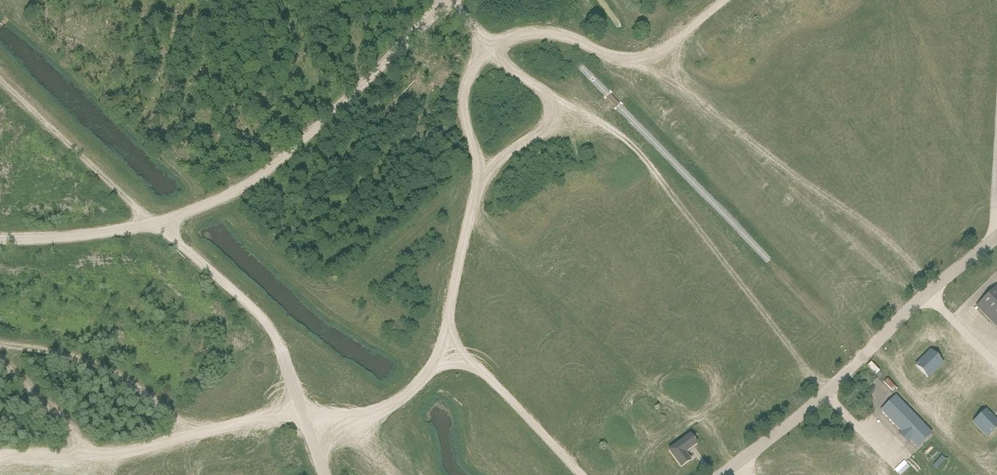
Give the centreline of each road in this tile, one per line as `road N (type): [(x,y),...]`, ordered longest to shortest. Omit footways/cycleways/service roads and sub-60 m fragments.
road 1 (track): [(719,0),(644,55),(541,36),(491,49),(470,68),(458,99),(476,154),(475,194),(431,365),(387,405),(302,417)]
road 2 (track): [(0,237),(86,237),(155,223),(245,184),(303,145),(450,0)]
road 3 (track): [(302,417),(278,341),(260,316),(0,76)]
road 4 (track): [(0,450),(103,449),(302,417)]
road 5 (track): [(584,474),(479,371),(437,351)]
road 6 (track): [(452,0),(491,49),(547,96)]

